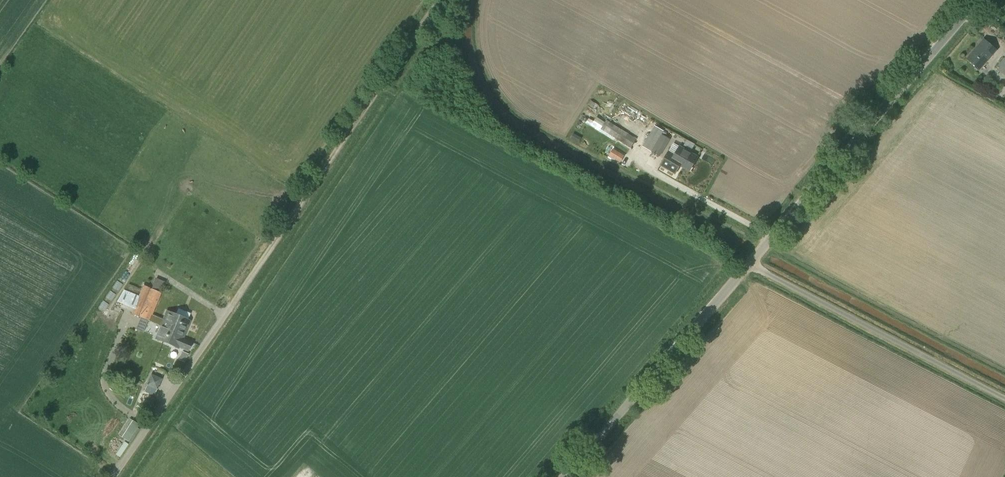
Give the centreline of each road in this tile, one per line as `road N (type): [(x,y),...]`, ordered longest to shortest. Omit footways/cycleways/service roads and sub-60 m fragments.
road 1 (unclassified): [(562,476),(978,0)]
road 2 (track): [(439,0),(236,299)]
road 3 (unclassified): [(111,476),(236,299)]

